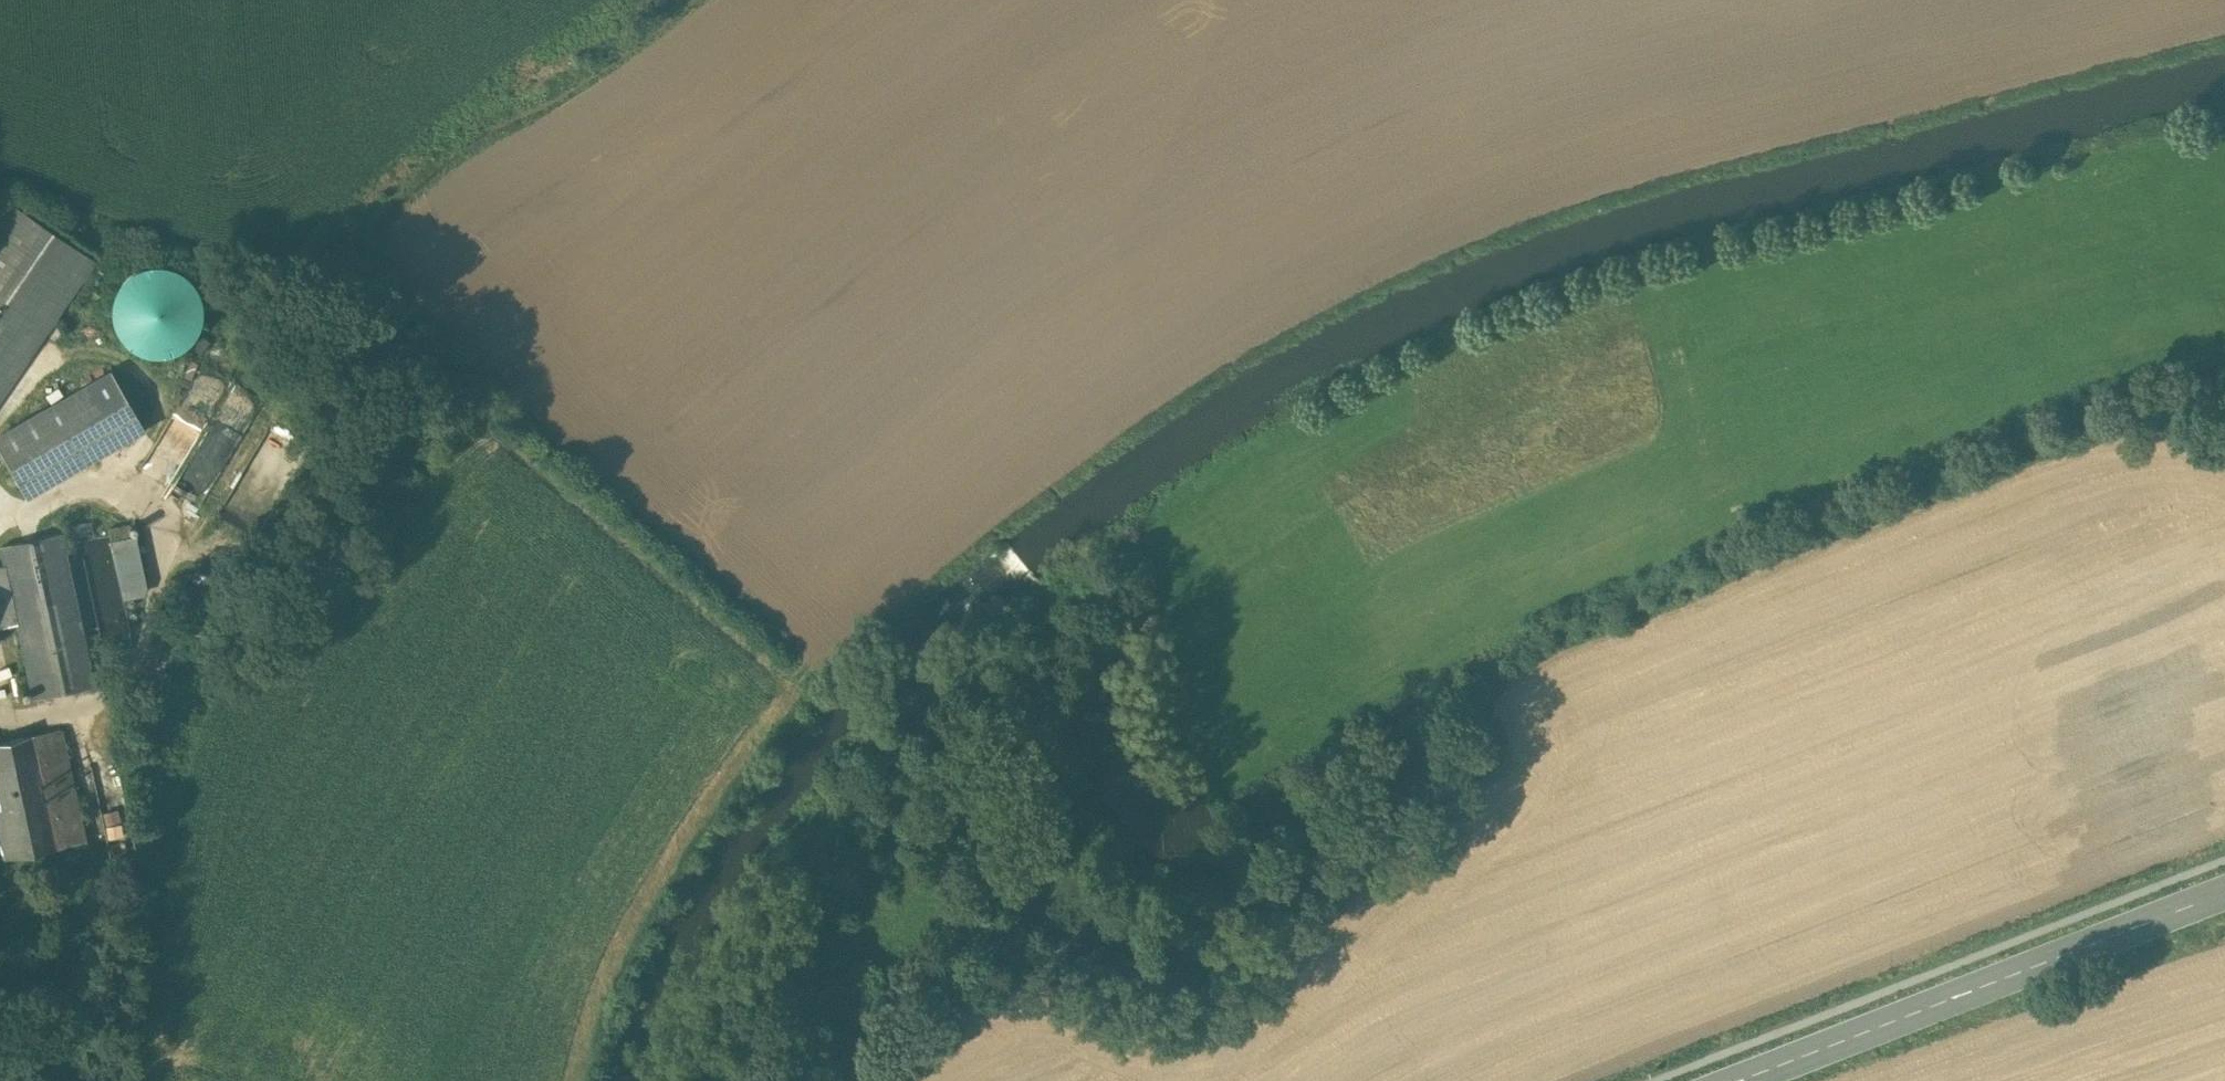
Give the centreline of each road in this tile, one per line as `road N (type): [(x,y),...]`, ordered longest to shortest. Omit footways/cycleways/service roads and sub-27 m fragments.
road 1 (secondary): [(1732,1080),(2224,889)]

